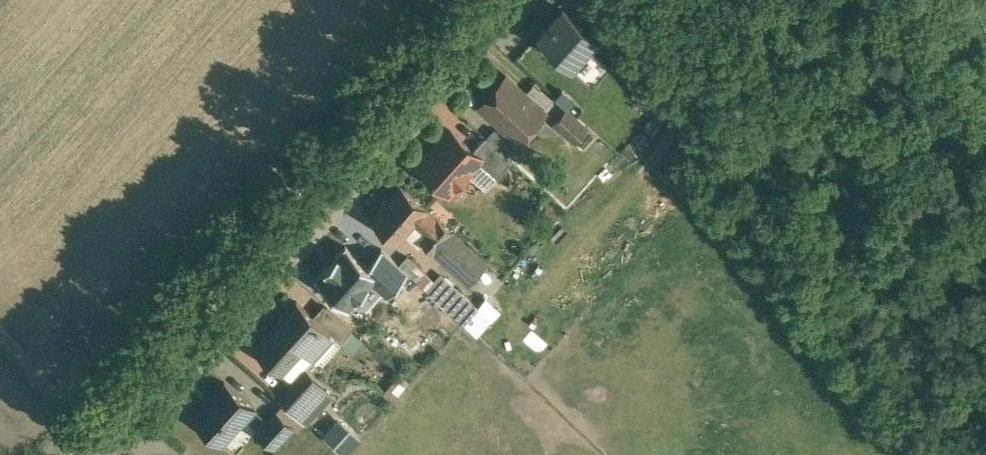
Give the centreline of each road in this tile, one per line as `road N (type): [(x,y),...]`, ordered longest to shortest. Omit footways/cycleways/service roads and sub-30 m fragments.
road 1 (residential): [(511,0),(99,454)]
road 2 (track): [(980,454),(925,408),(818,276),(700,99),(610,0)]

